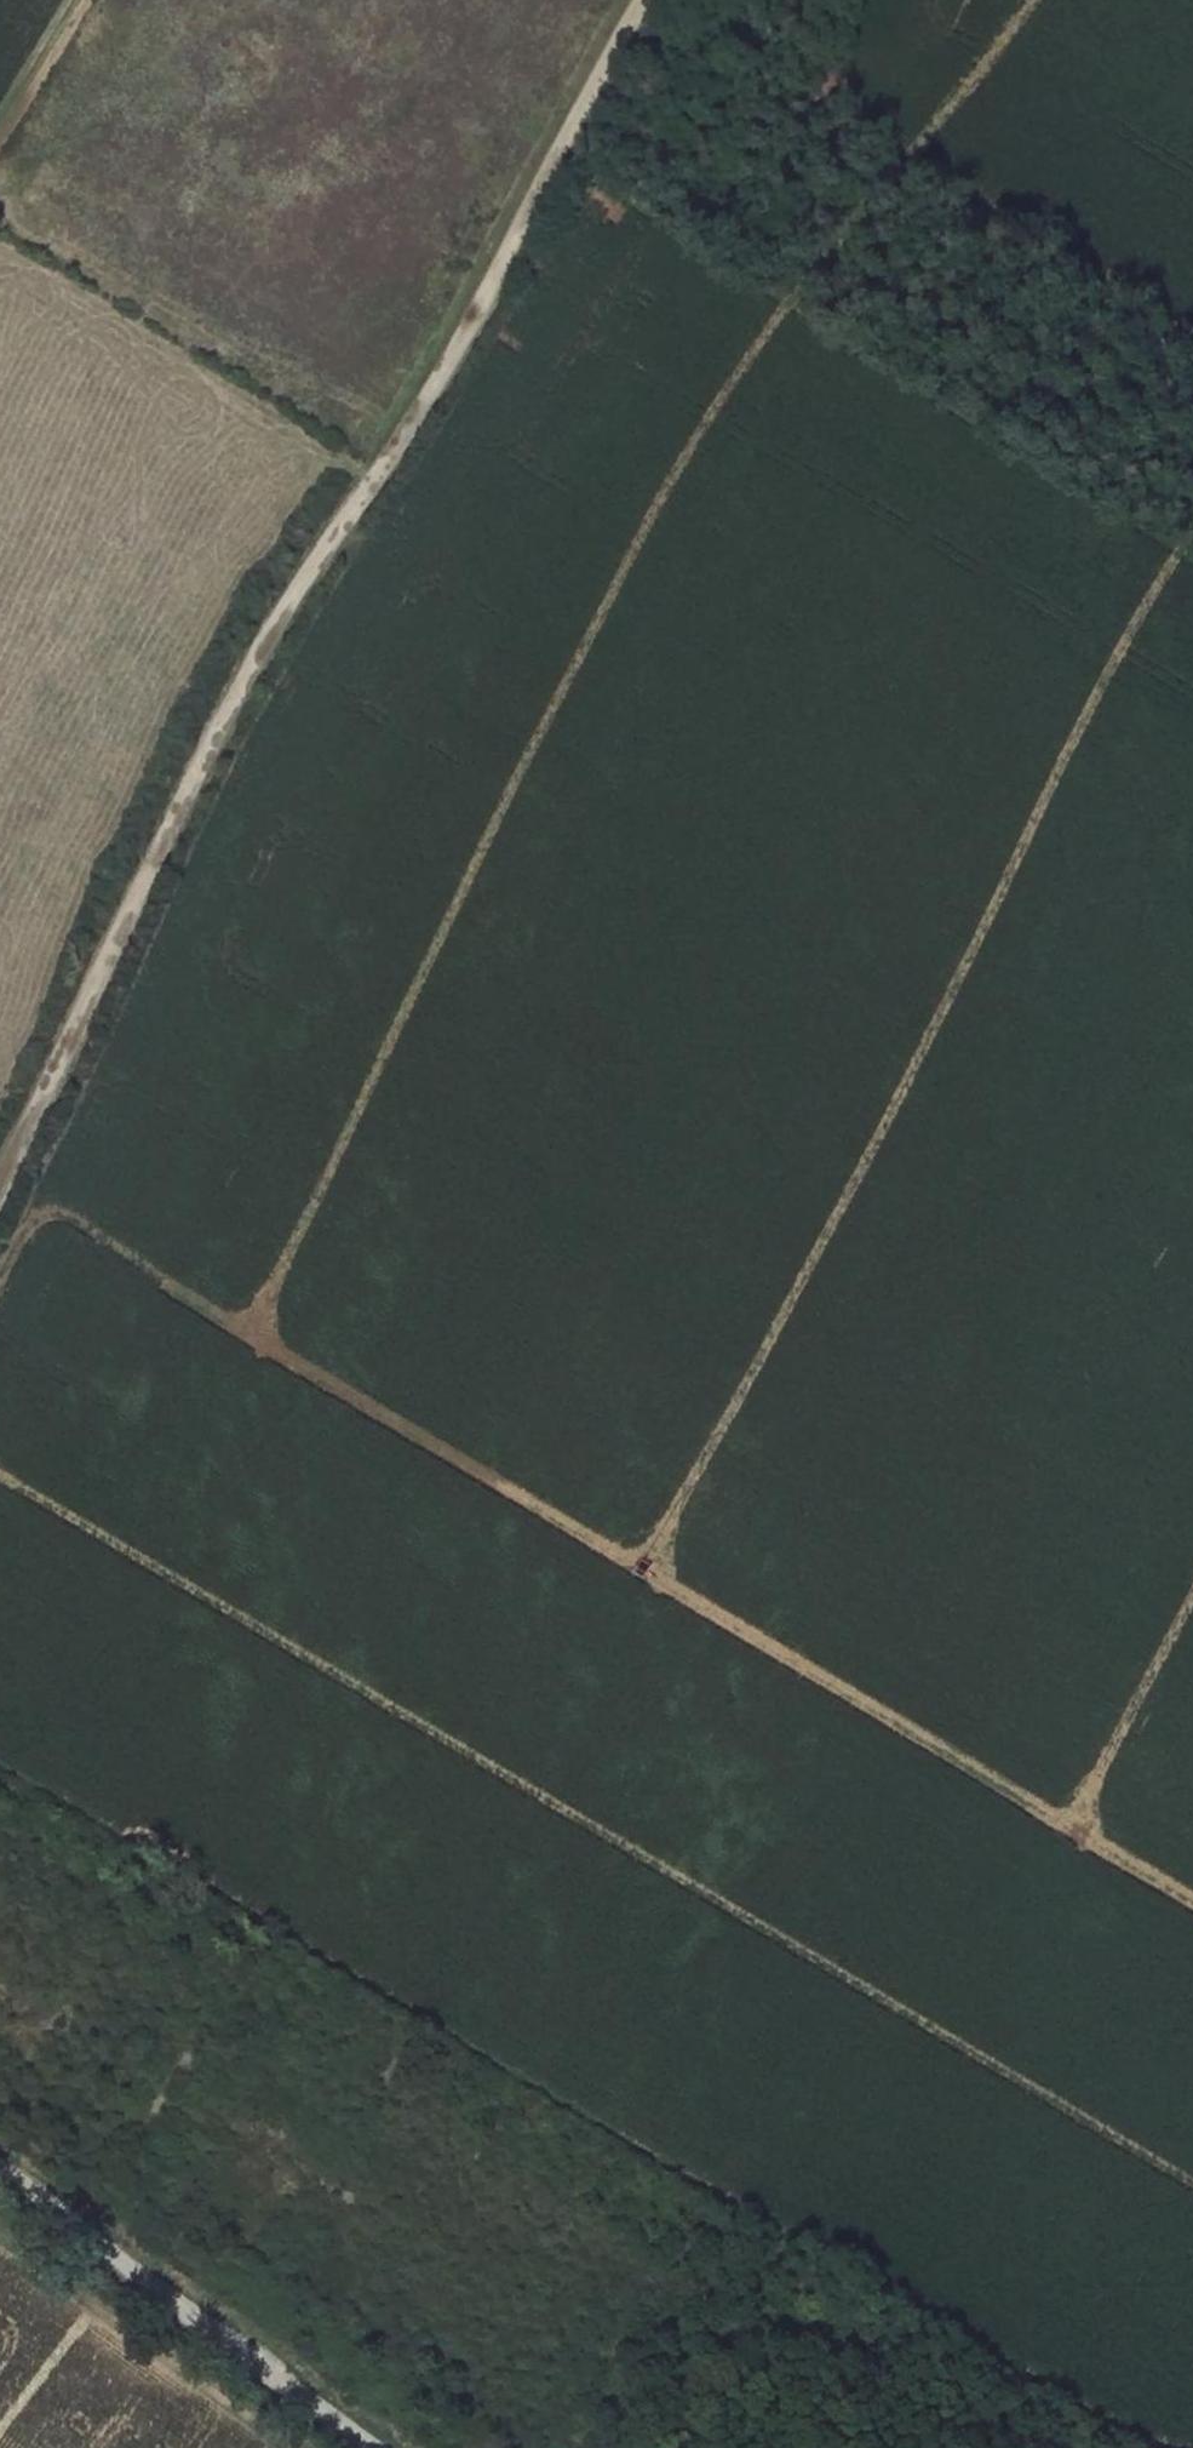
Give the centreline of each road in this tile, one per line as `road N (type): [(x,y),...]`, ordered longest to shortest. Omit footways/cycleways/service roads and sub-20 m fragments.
road 1 (track): [(658,0),(302,578),(153,857),(0,1182)]
road 2 (track): [(0,2173),(376,2447)]

